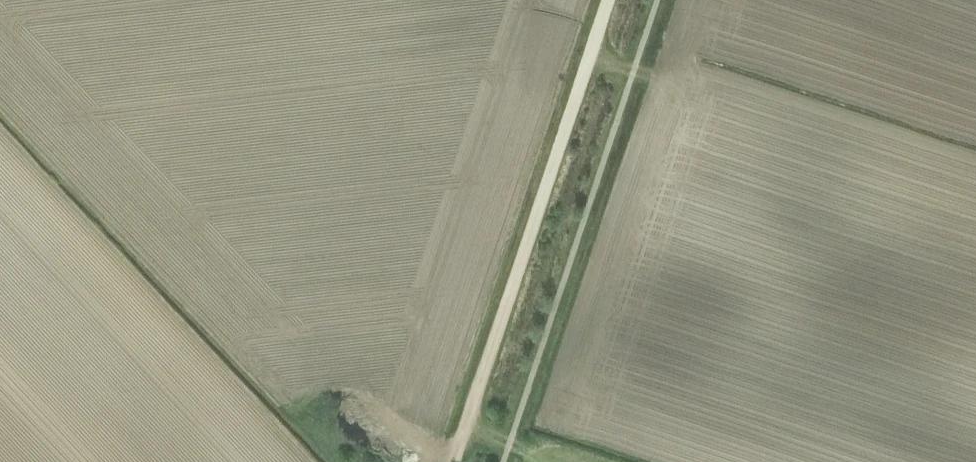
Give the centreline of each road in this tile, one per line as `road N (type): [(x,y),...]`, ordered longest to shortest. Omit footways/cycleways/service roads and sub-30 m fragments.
road 1 (track): [(458,461),(612,0)]

